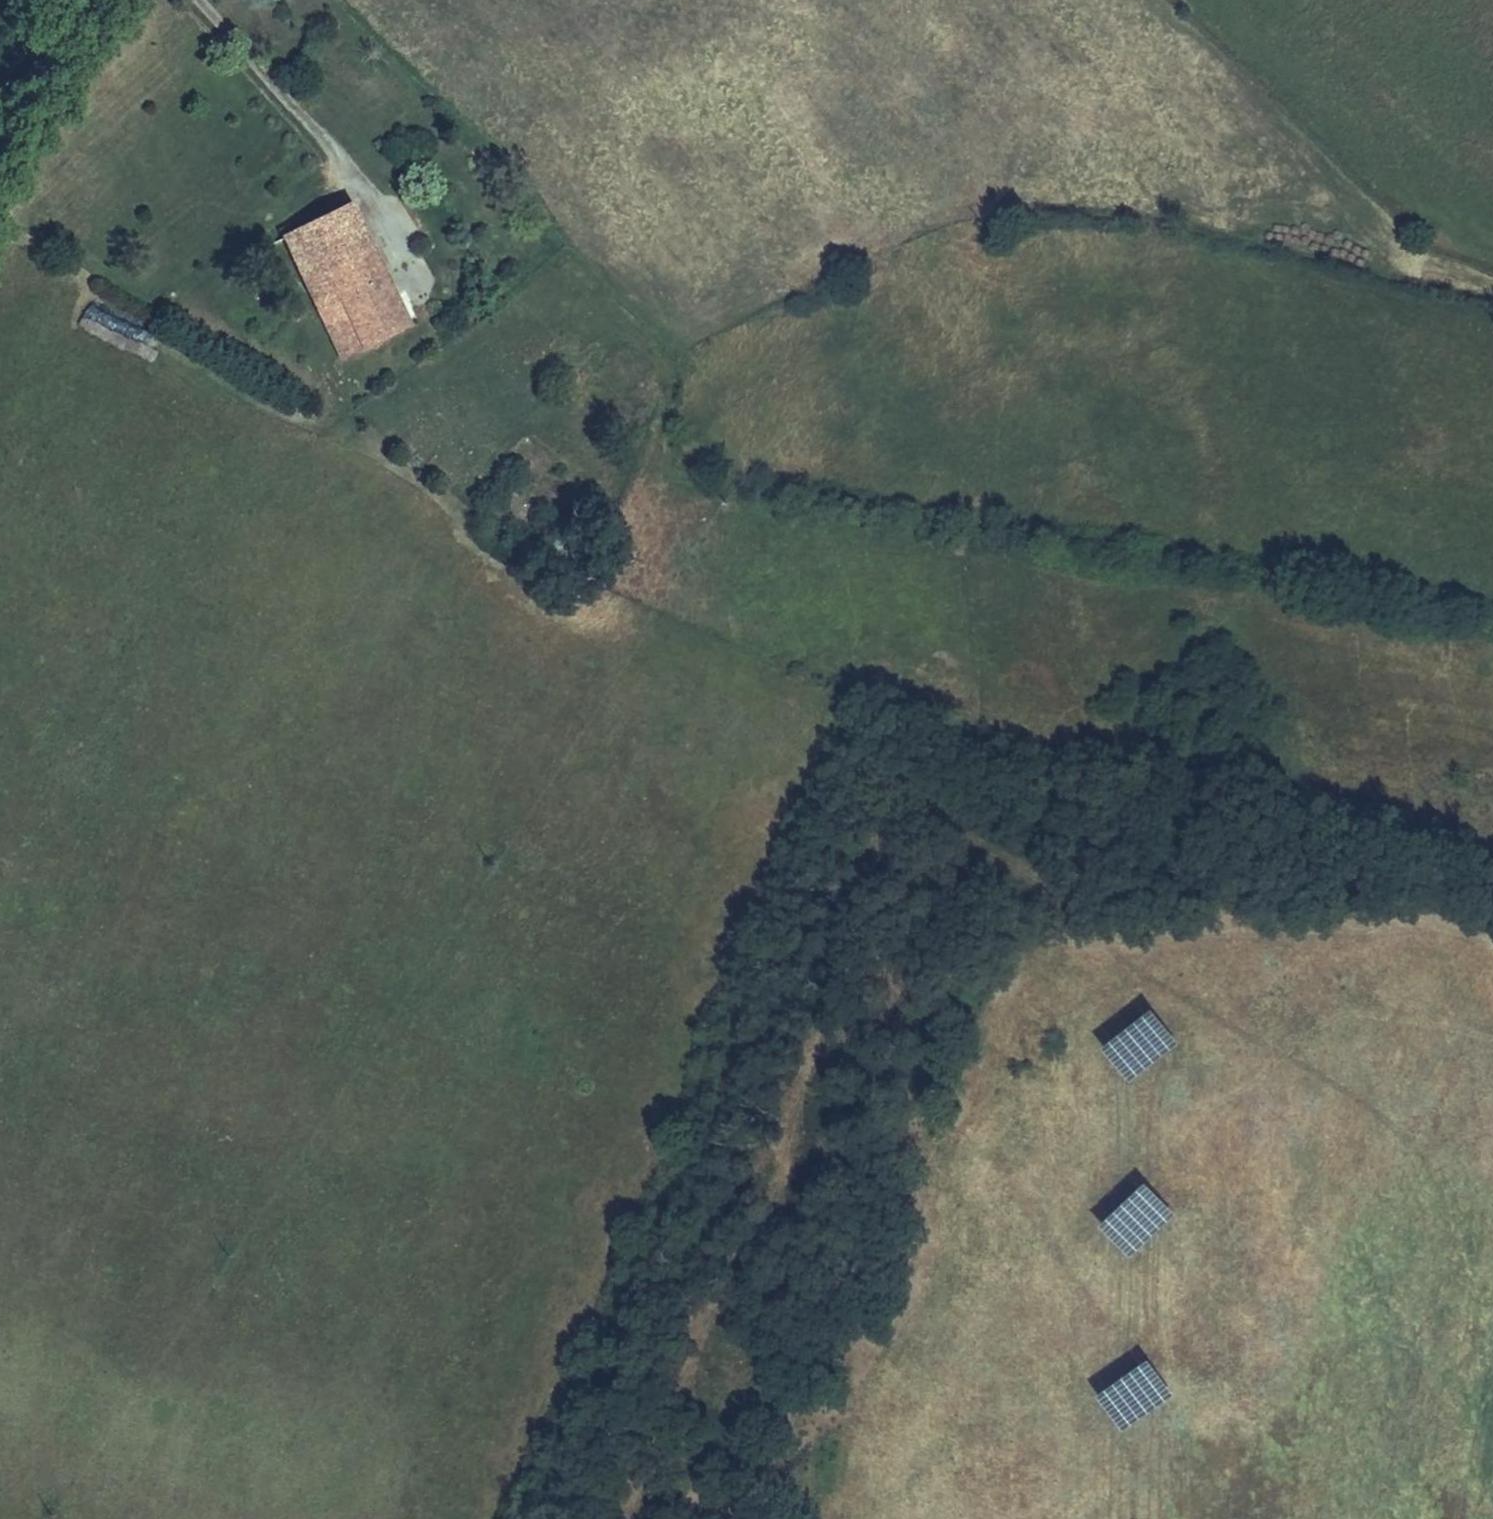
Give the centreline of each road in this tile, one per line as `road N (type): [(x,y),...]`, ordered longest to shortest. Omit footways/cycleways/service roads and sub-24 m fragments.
road 1 (secondary): [(64,0),(0,116)]

